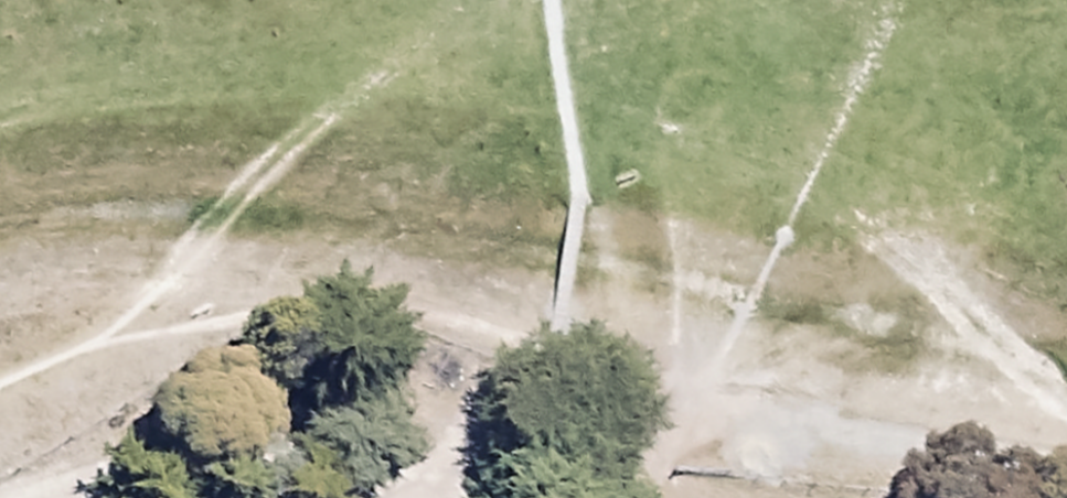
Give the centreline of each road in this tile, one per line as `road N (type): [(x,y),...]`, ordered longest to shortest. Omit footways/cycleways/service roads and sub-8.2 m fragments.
road 1 (track): [(646,497),(498,464),(609,236),(587,95),(552,49),(554,0)]
road 2 (track): [(1066,445),(821,405),(555,341)]
road 3 (track): [(188,303),(332,177),(552,49)]

